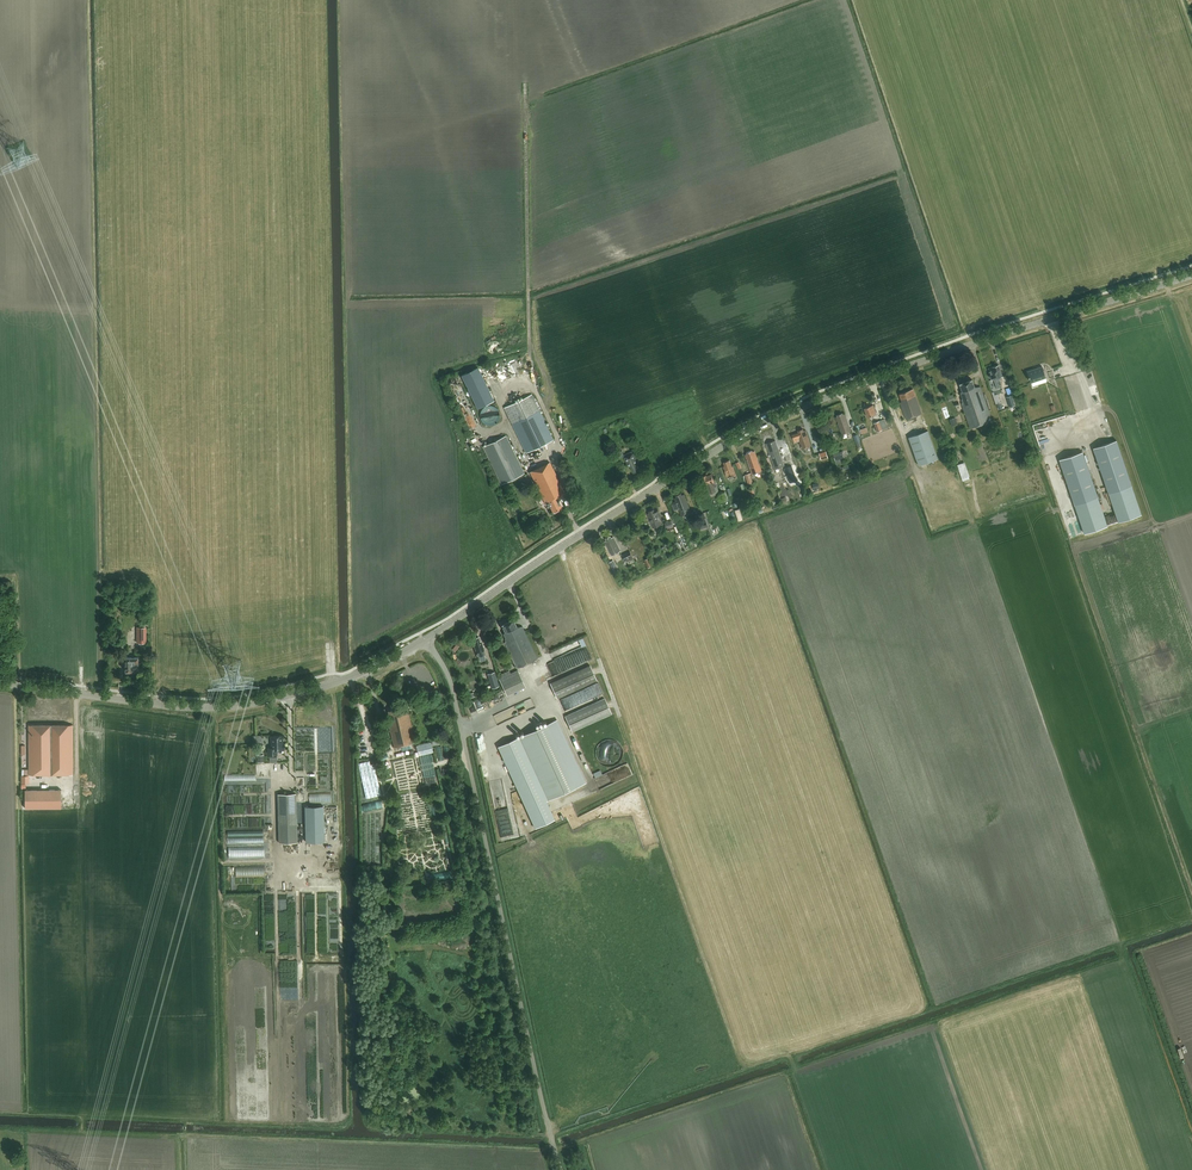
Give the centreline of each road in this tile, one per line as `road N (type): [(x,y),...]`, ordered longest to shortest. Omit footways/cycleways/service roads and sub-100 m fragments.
road 1 (track): [(559,548),(738,1059),(755,1065),(783,1055),(795,1069),(555,1149)]
road 2 (tertiary): [(425,640),(758,426),(881,377),(1191,276)]
road 3 (track): [(903,439),(917,472),(952,481),(962,495),(1123,959)]
road 4 (unclassified): [(561,1169),(452,689),(425,640)]
road 5 (tertiary): [(336,682),(197,708),(0,684)]

